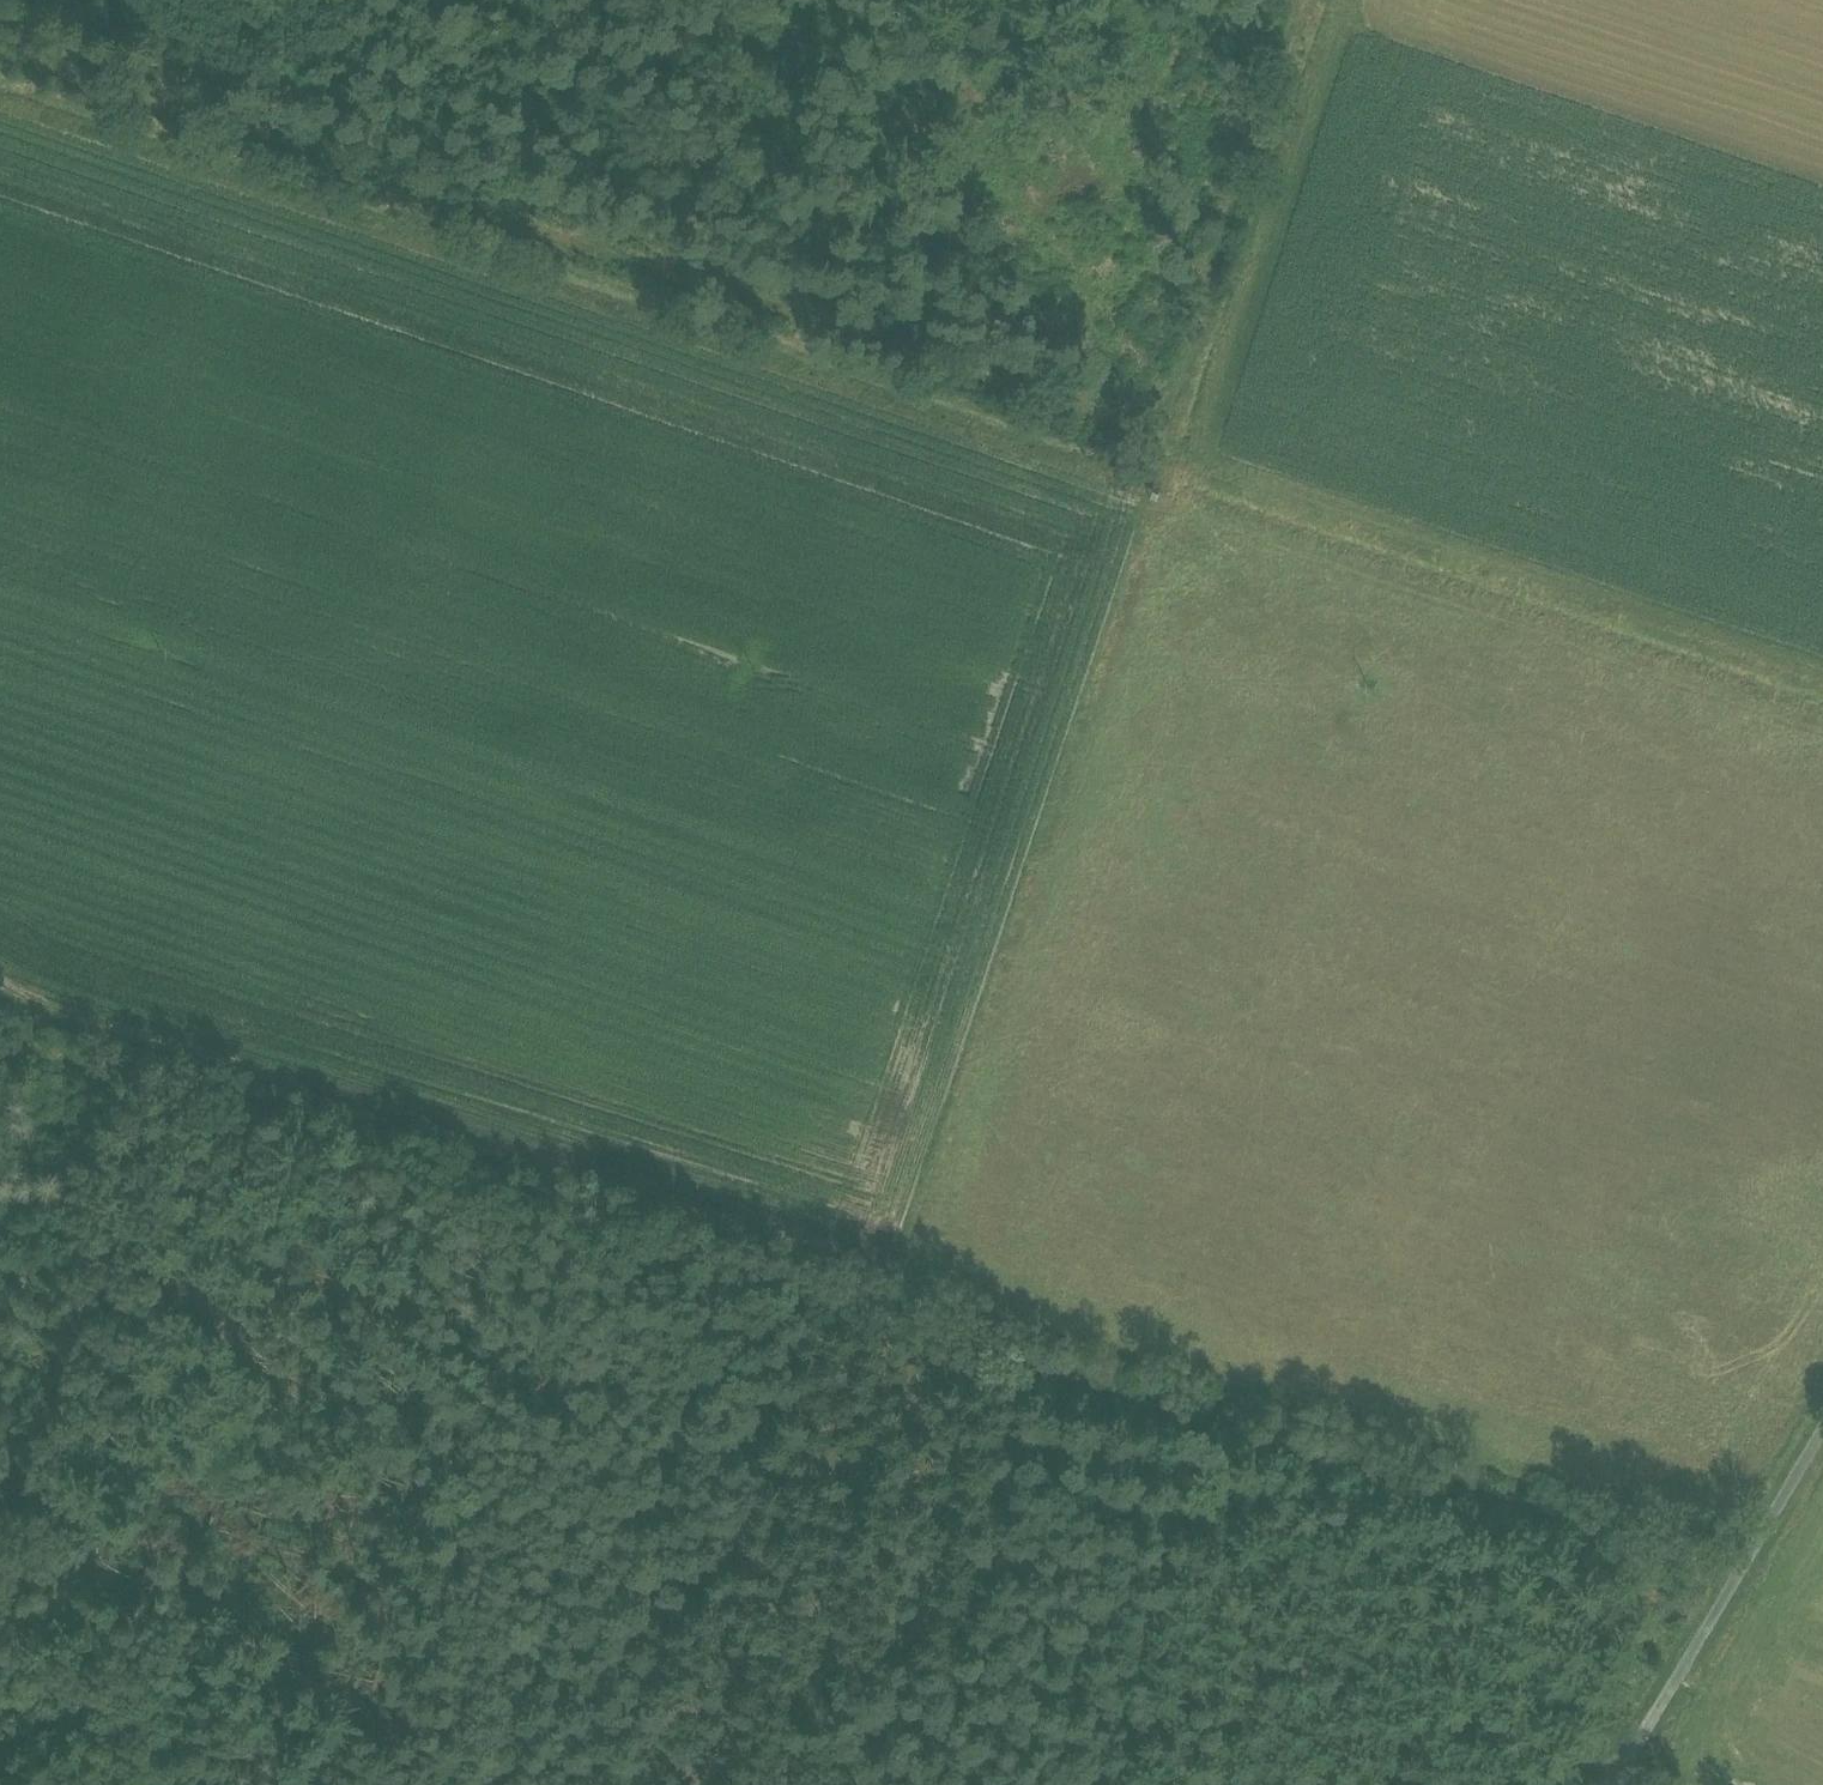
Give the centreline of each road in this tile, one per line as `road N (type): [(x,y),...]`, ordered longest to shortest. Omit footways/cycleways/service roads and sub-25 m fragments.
road 1 (track): [(22,0),(1168,390)]
road 2 (unclassified): [(1822,1440),(1643,1736)]

